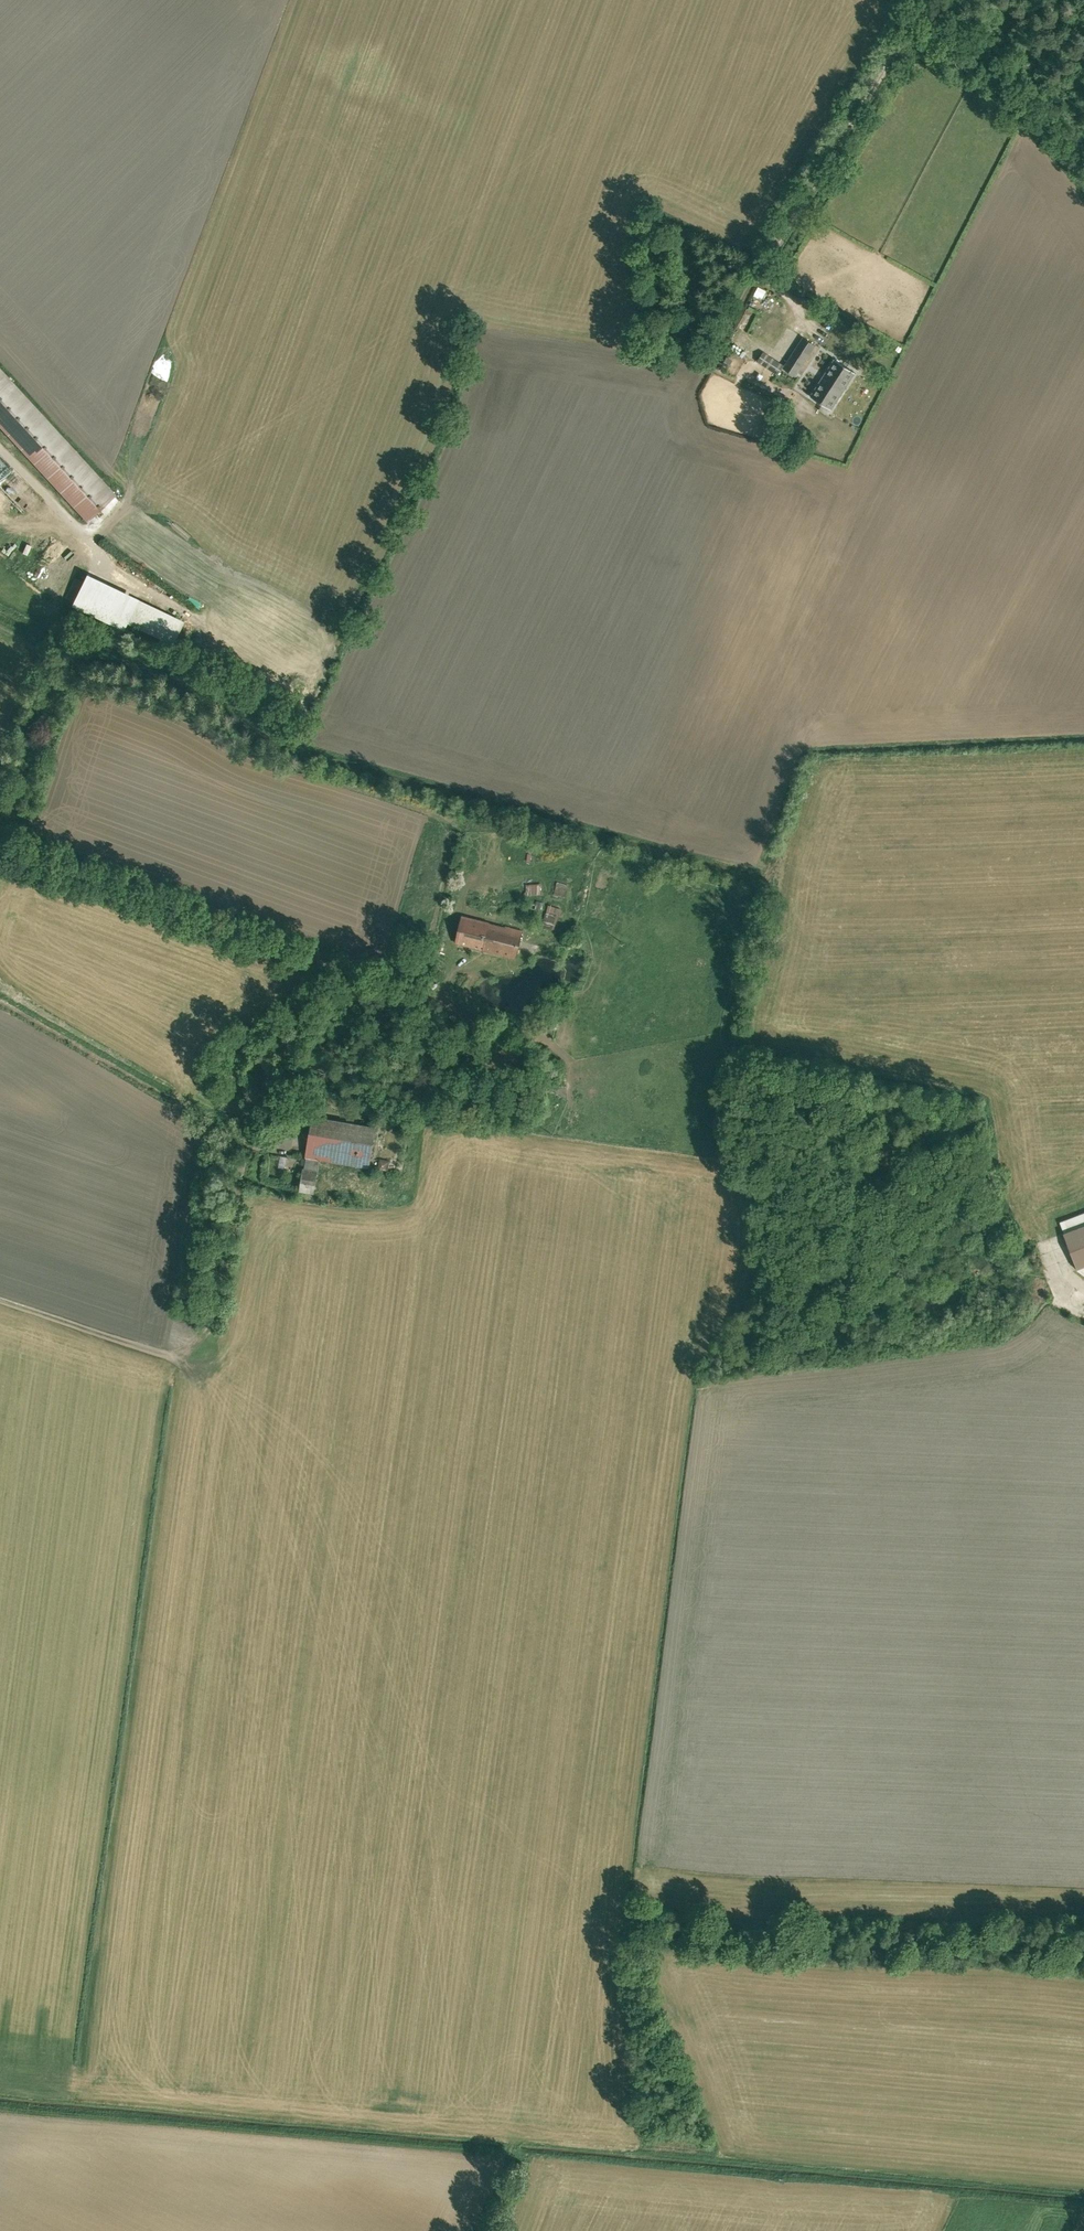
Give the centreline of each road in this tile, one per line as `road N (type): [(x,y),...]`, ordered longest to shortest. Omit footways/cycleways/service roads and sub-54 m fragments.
road 1 (unclassified): [(0,836),(356,965)]
road 2 (unclassified): [(925,0),(1083,169)]
road 3 (track): [(0,1292),(181,1355)]

